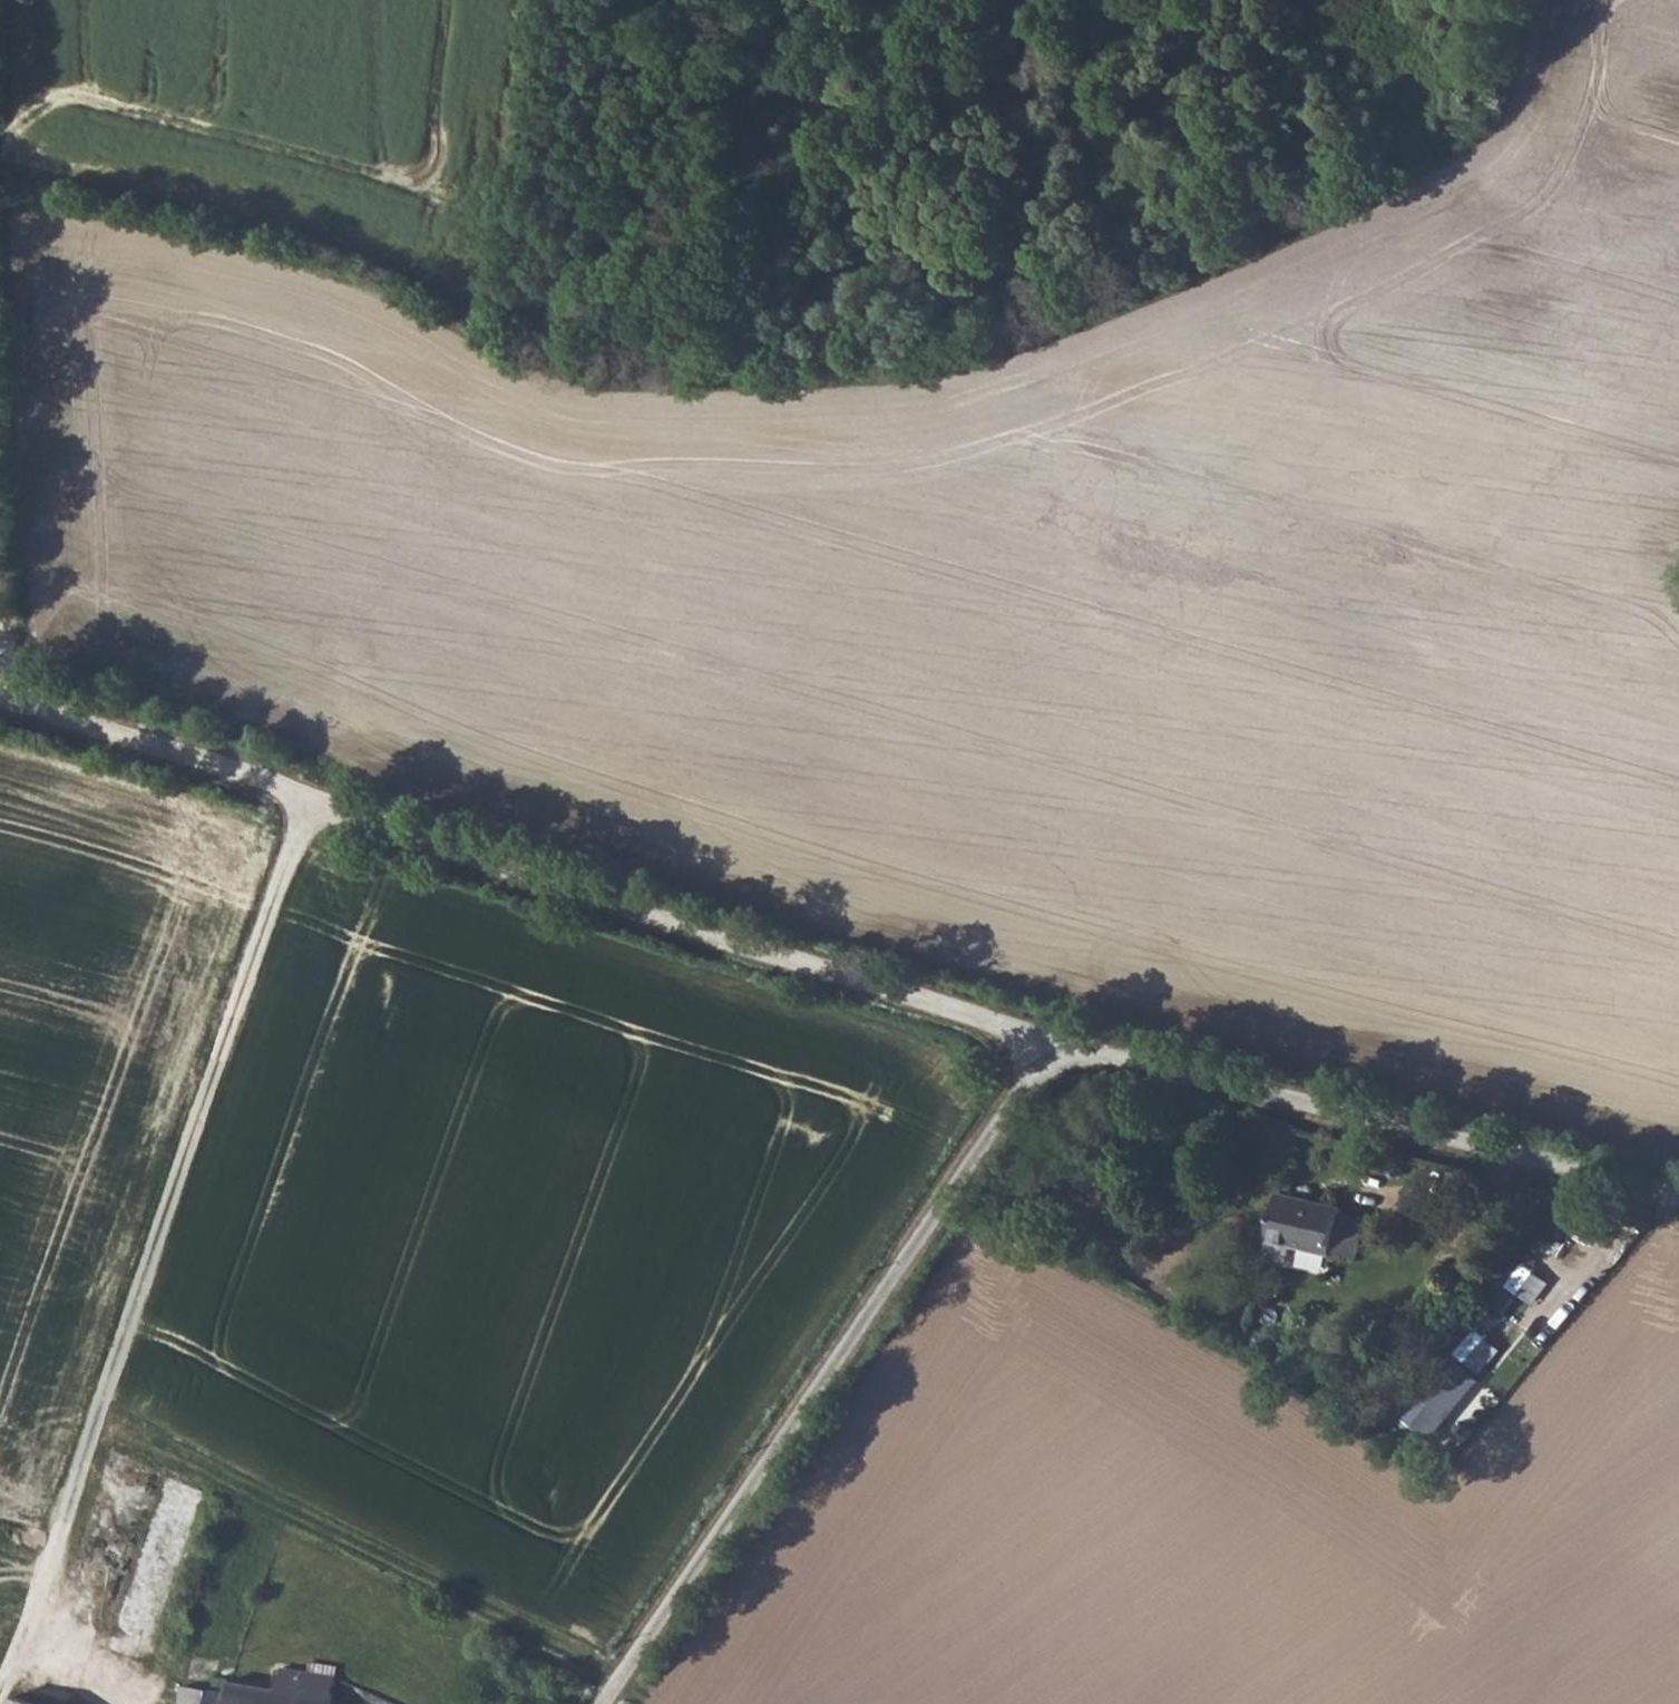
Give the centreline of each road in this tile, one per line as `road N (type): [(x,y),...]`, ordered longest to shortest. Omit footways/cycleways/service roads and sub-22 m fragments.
road 1 (track): [(1678,1192),(1043,1038),(0,704)]
road 2 (track): [(602,1703),(1043,1038)]
road 3 (track): [(99,1420),(616,1682)]

